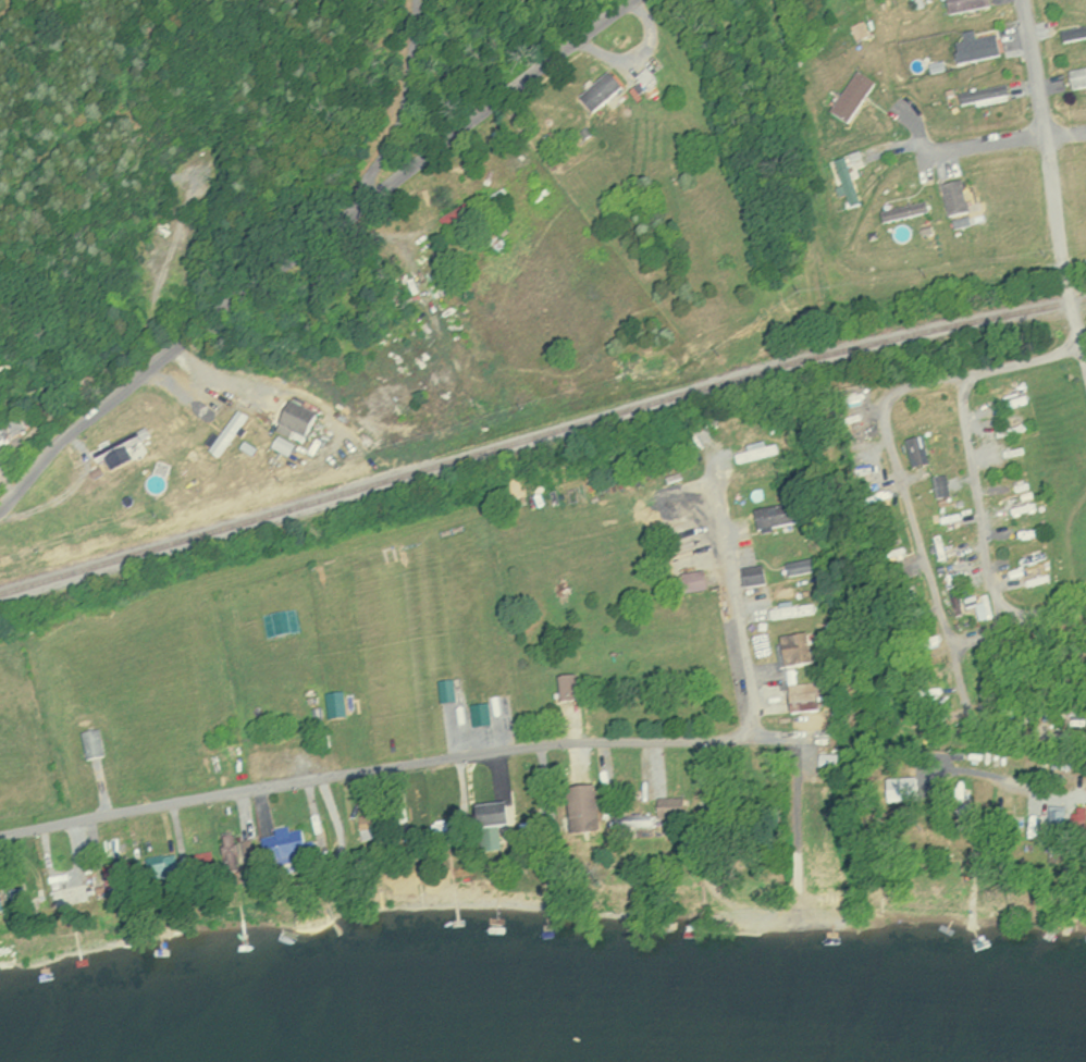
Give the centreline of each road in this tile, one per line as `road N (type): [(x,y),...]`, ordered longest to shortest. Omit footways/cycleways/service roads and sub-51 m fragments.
road 1 (residential): [(0,837),(351,767),(732,730),(754,696),(709,445)]
road 2 (residential): [(620,0),(351,198),(67,432),(0,506)]
road 3 (residential): [(1085,793),(1008,782),(985,762),(886,420),(891,394),(902,387),(1082,345)]
road 4 (residential): [(1019,0),(1082,345)]
road 5 (residential): [(1085,127),(940,155)]

